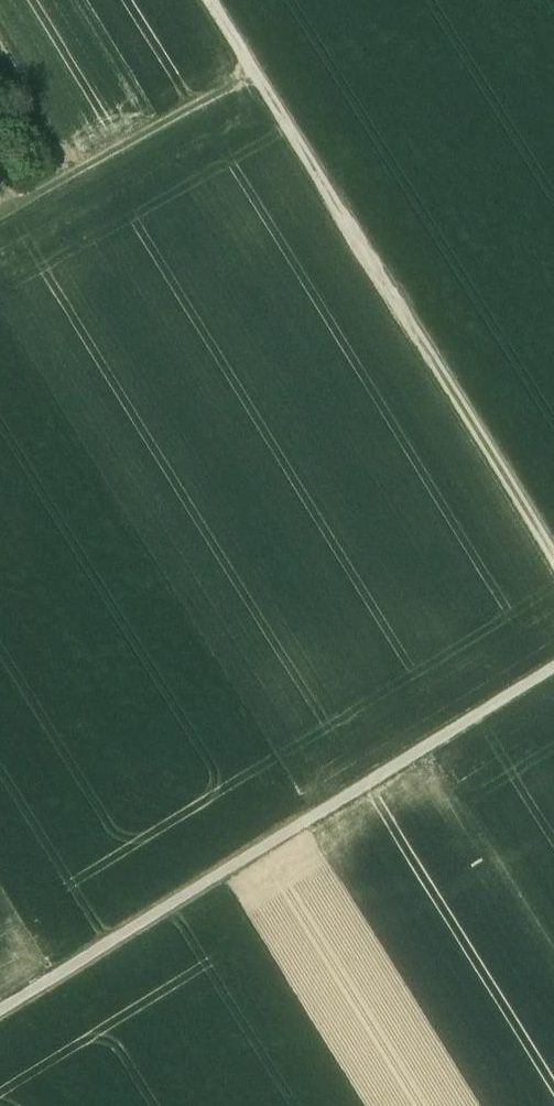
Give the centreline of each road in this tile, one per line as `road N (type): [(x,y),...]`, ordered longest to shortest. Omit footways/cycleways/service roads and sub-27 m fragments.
road 1 (track): [(553,565),(204,0)]
road 2 (track): [(0,1010),(553,668)]
road 3 (track): [(247,70),(0,213)]

